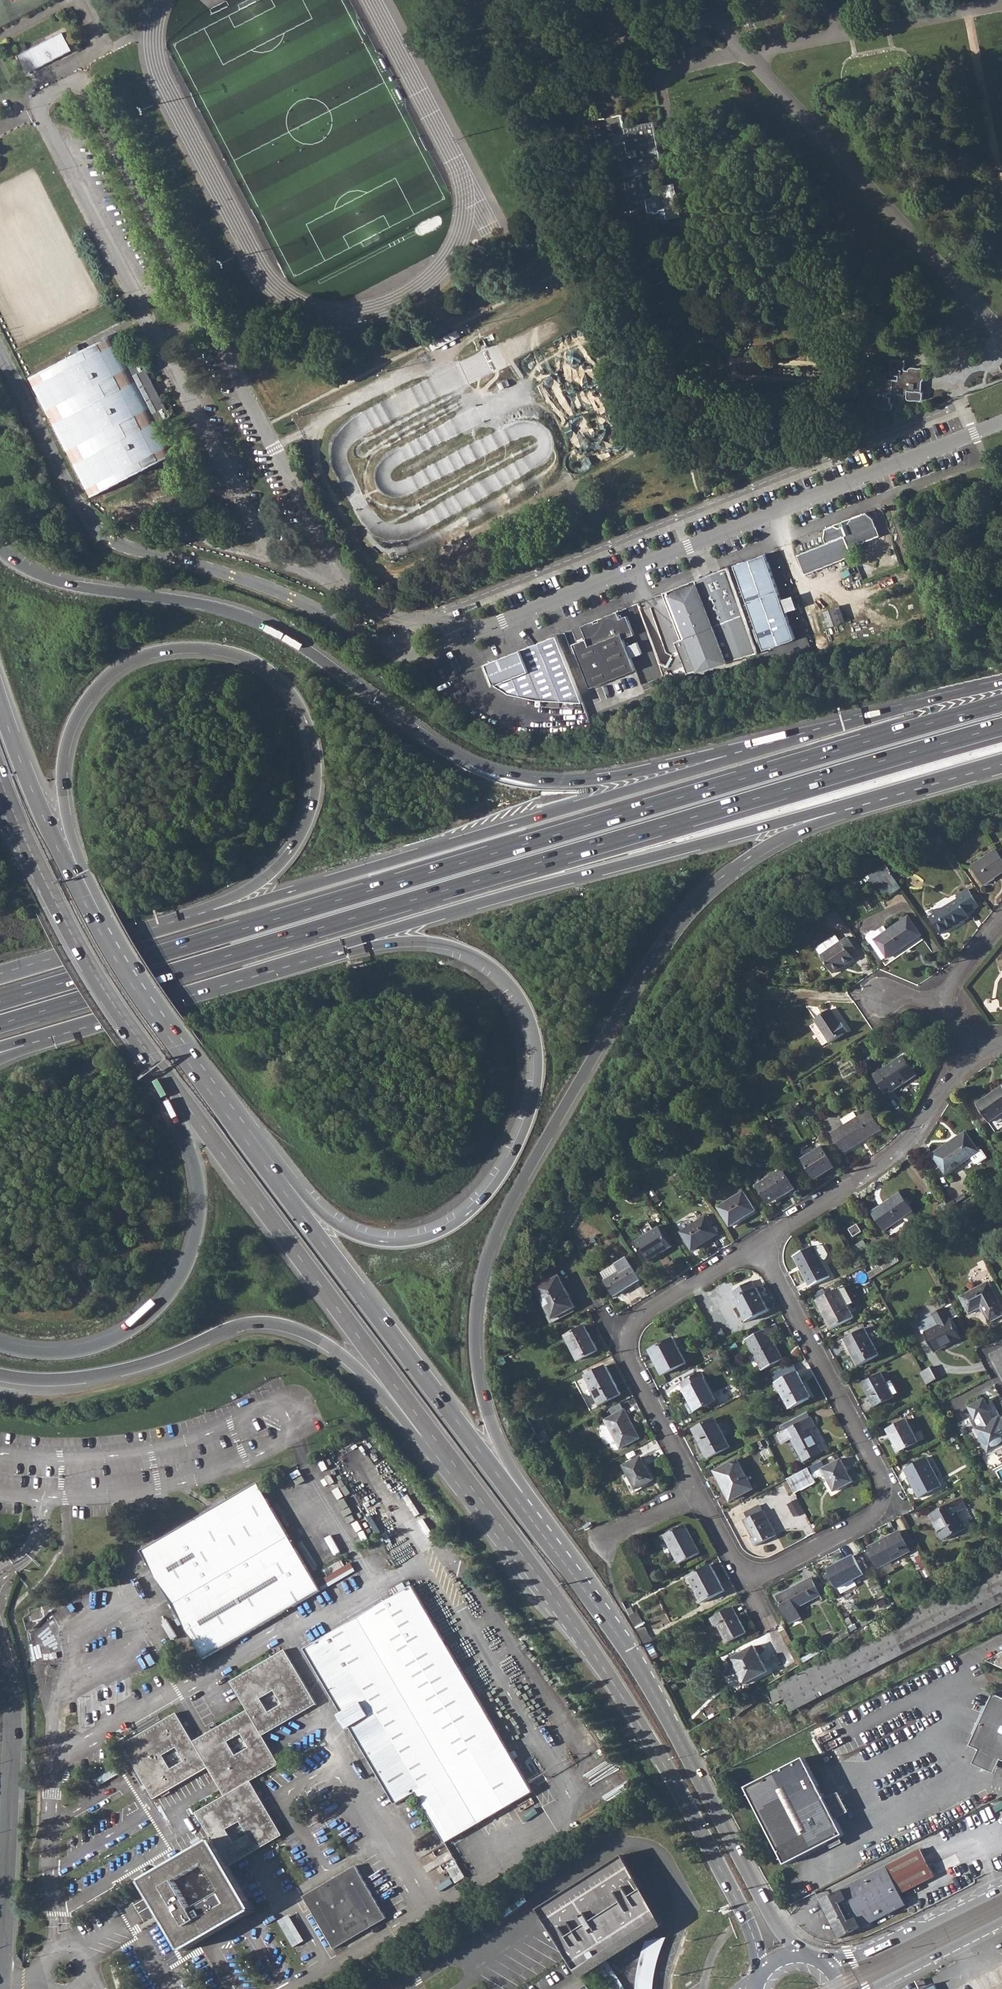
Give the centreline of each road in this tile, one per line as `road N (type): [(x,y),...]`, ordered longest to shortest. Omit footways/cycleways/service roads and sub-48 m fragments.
road 1 (motorway): [(1001,703),(0,1002)]
road 2 (motorway): [(0,1024),(1001,726)]
road 3 (motorway): [(529,1514),(525,1490),(490,1420),(474,1333),(483,1270),(517,1187),(659,947),(697,900),(789,833),(906,789)]
road 4 (motorway): [(755,748),(580,781),(506,775),(443,748),(311,651),(240,614),(62,581),(0,550)]
road 5 (motorway): [(105,939),(110,920),(64,803),(69,731),(112,671),(185,647),(238,653),(273,673),(304,716),(317,771),(313,807),(291,851),(249,889),(197,920)]
road 6 (motorway): [(355,942),(454,946),(493,967),(519,995),(538,1071),(525,1125),(496,1183),(434,1234),(366,1238),(326,1217),(254,1127),(230,1117)]
road 7 (unclassified): [(418,653),(1001,423)]
road 8 (trunk): [(440,1446),(649,1738),(743,1913),(761,1974)]
road 9 (motorway): [(755,748),(197,920)]
road 10 (motorway): [(355,942),(906,789)]
road 11 (residential): [(0,352),(80,510),(102,533),(264,584),(382,645),(418,653)]
road 12 (trunk): [(801,1954),(767,1910),(643,1674),(529,1514)]
road 13 (trunk): [(529,1514),(230,1117)]
road 14 (motorway): [(0,1375),(95,1376),(158,1359),(229,1327),(272,1321),(340,1352),(419,1438),(440,1446)]
road 15 (residential): [(745,1583),(868,1520),(883,1506),(887,1487),(759,1242)]
road 16 (trunk): [(171,1087),(440,1446)]
road 17 (motorway): [(171,1087),(199,1188),(198,1229),(179,1279),(149,1317),(101,1344),(48,1353),(0,1344)]
road 18 (motorway): [(20,1042),(355,942)]
road 19 (residential): [(0,1645),(13,1733),(1,1988)]
road 20 (trunk): [(4,791),(65,918),(171,1087)]
road 21 (trunk): [(105,939),(43,816),(0,702)]
road 22 (motorway): [(1001,683),(755,748)]
road 23 (trunk): [(230,1117),(105,939)]
road 24 (motorway): [(197,920),(0,978)]
road 25 (residential): [(846,1188),(921,1126),(976,1045)]
road 26 (secondary): [(1001,1887),(869,1955),(830,1965)]
road 27 (residential): [(613,1331),(698,1493)]
road 28 (residential): [(759,1242),(613,1331)]
road 29 (secondary): [(875,1988),(1001,1924)]

